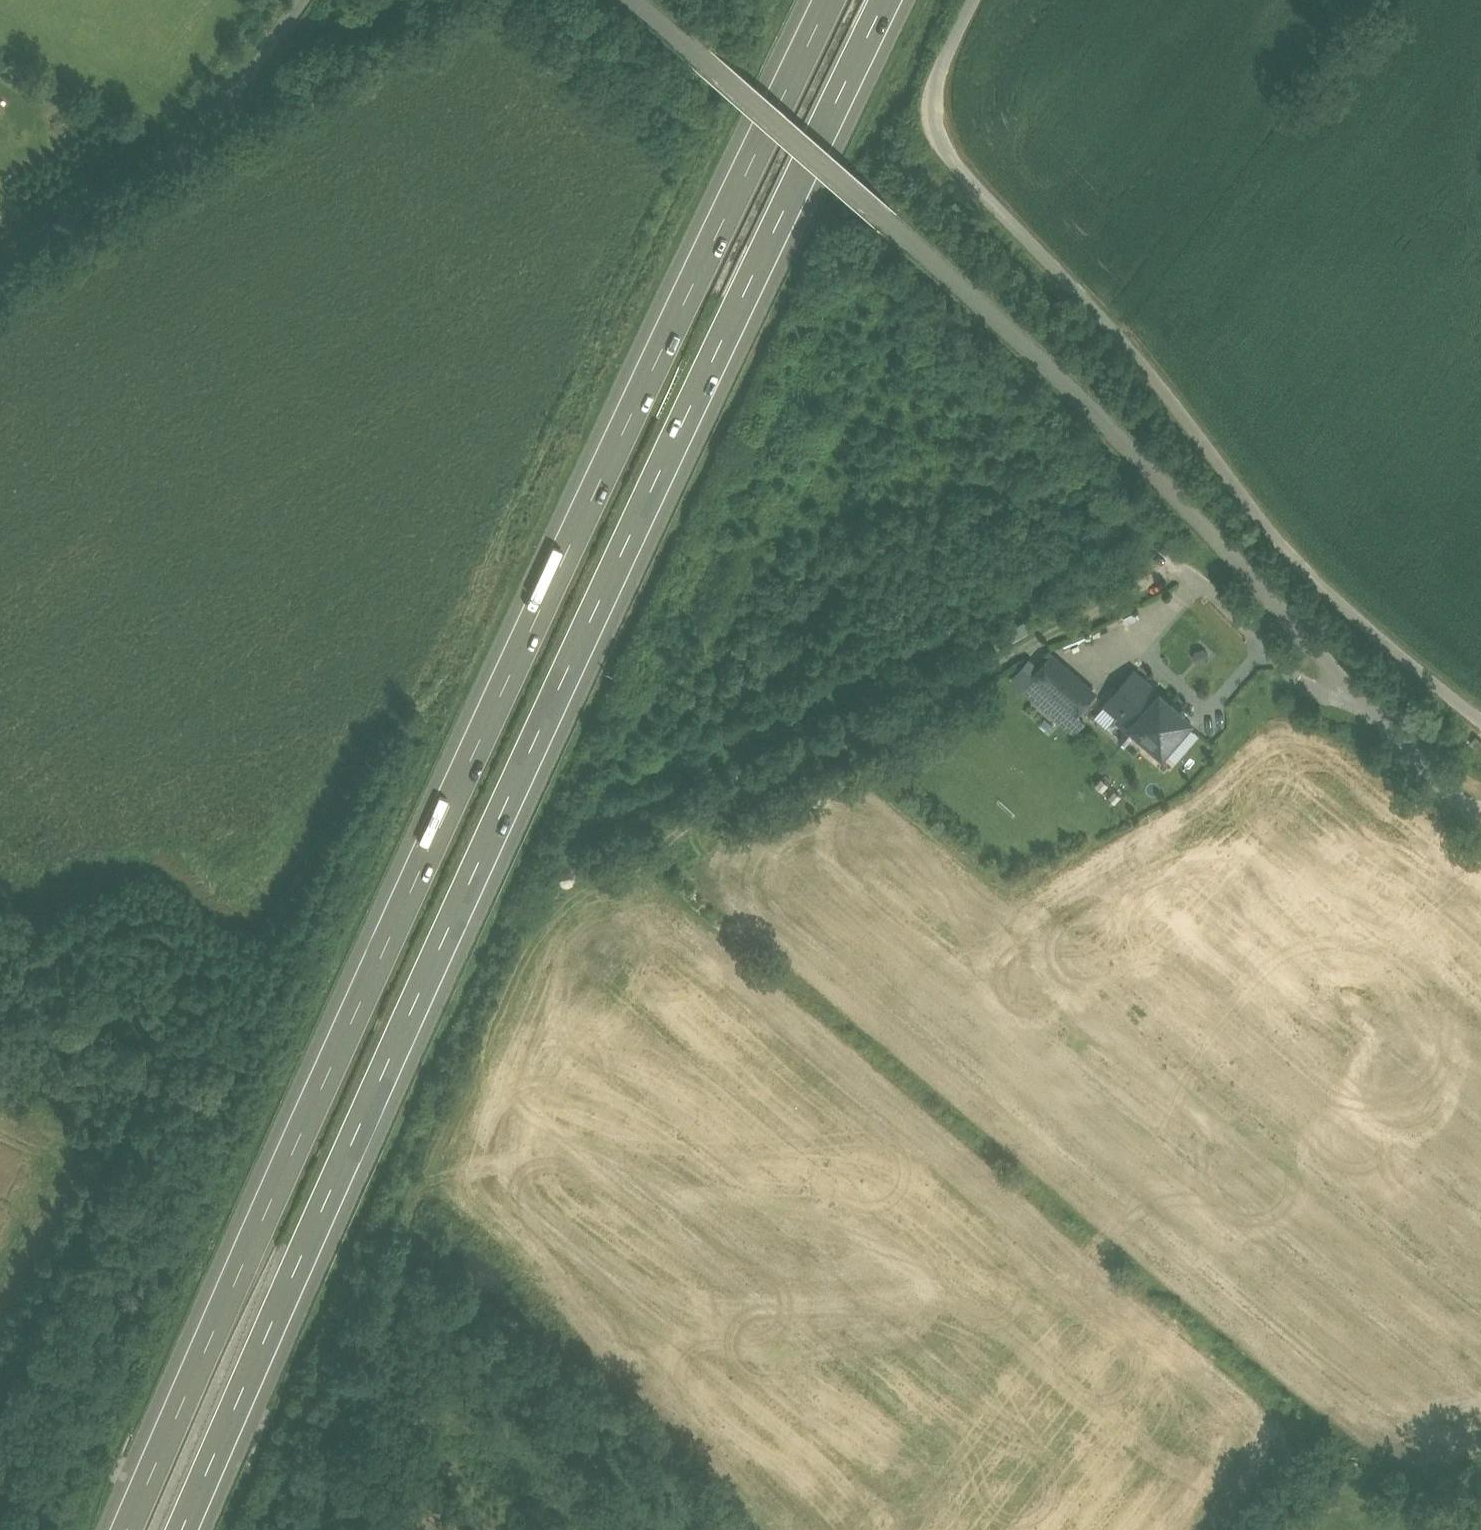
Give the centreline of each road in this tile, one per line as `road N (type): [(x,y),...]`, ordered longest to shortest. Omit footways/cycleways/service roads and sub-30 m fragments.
road 1 (motorway): [(184,1529),(512,797),(890,0)]
road 2 (motorway): [(812,0),(447,770),(108,1529)]
road 3 (unclassified): [(1480,823),(1352,691),(1115,426),(887,196),(662,0)]
road 4 (unclassified): [(1480,719),(1386,647),(1303,568),(1125,328),(953,148),(937,120),(934,88),(969,0)]
road 5 (unclassified): [(0,261),(156,168),(289,0)]

